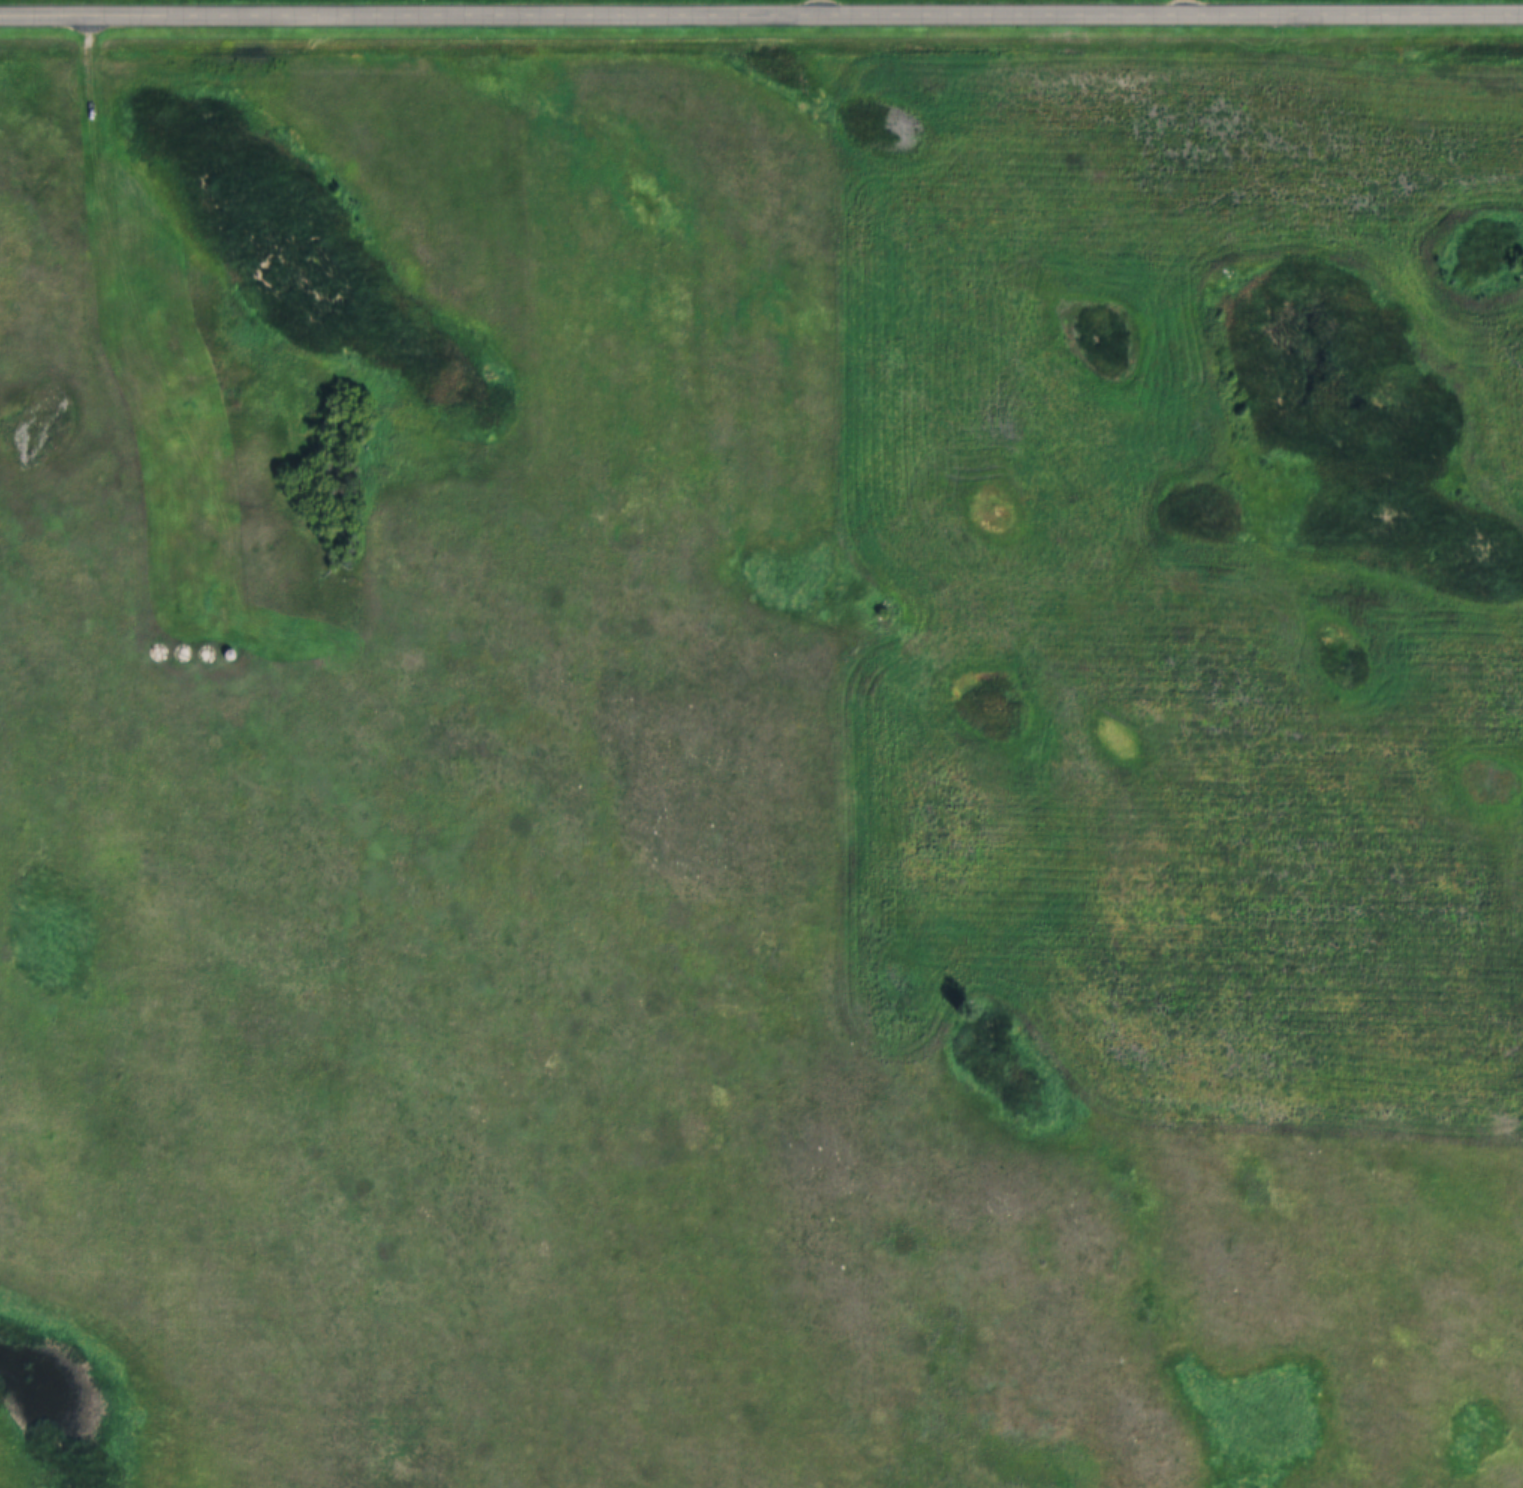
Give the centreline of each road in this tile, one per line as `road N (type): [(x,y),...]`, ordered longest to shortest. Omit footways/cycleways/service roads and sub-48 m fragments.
road 1 (tertiary): [(1522,14),(0,16)]
road 2 (track): [(90,16),(83,73),(92,133),(87,315),(121,400)]

